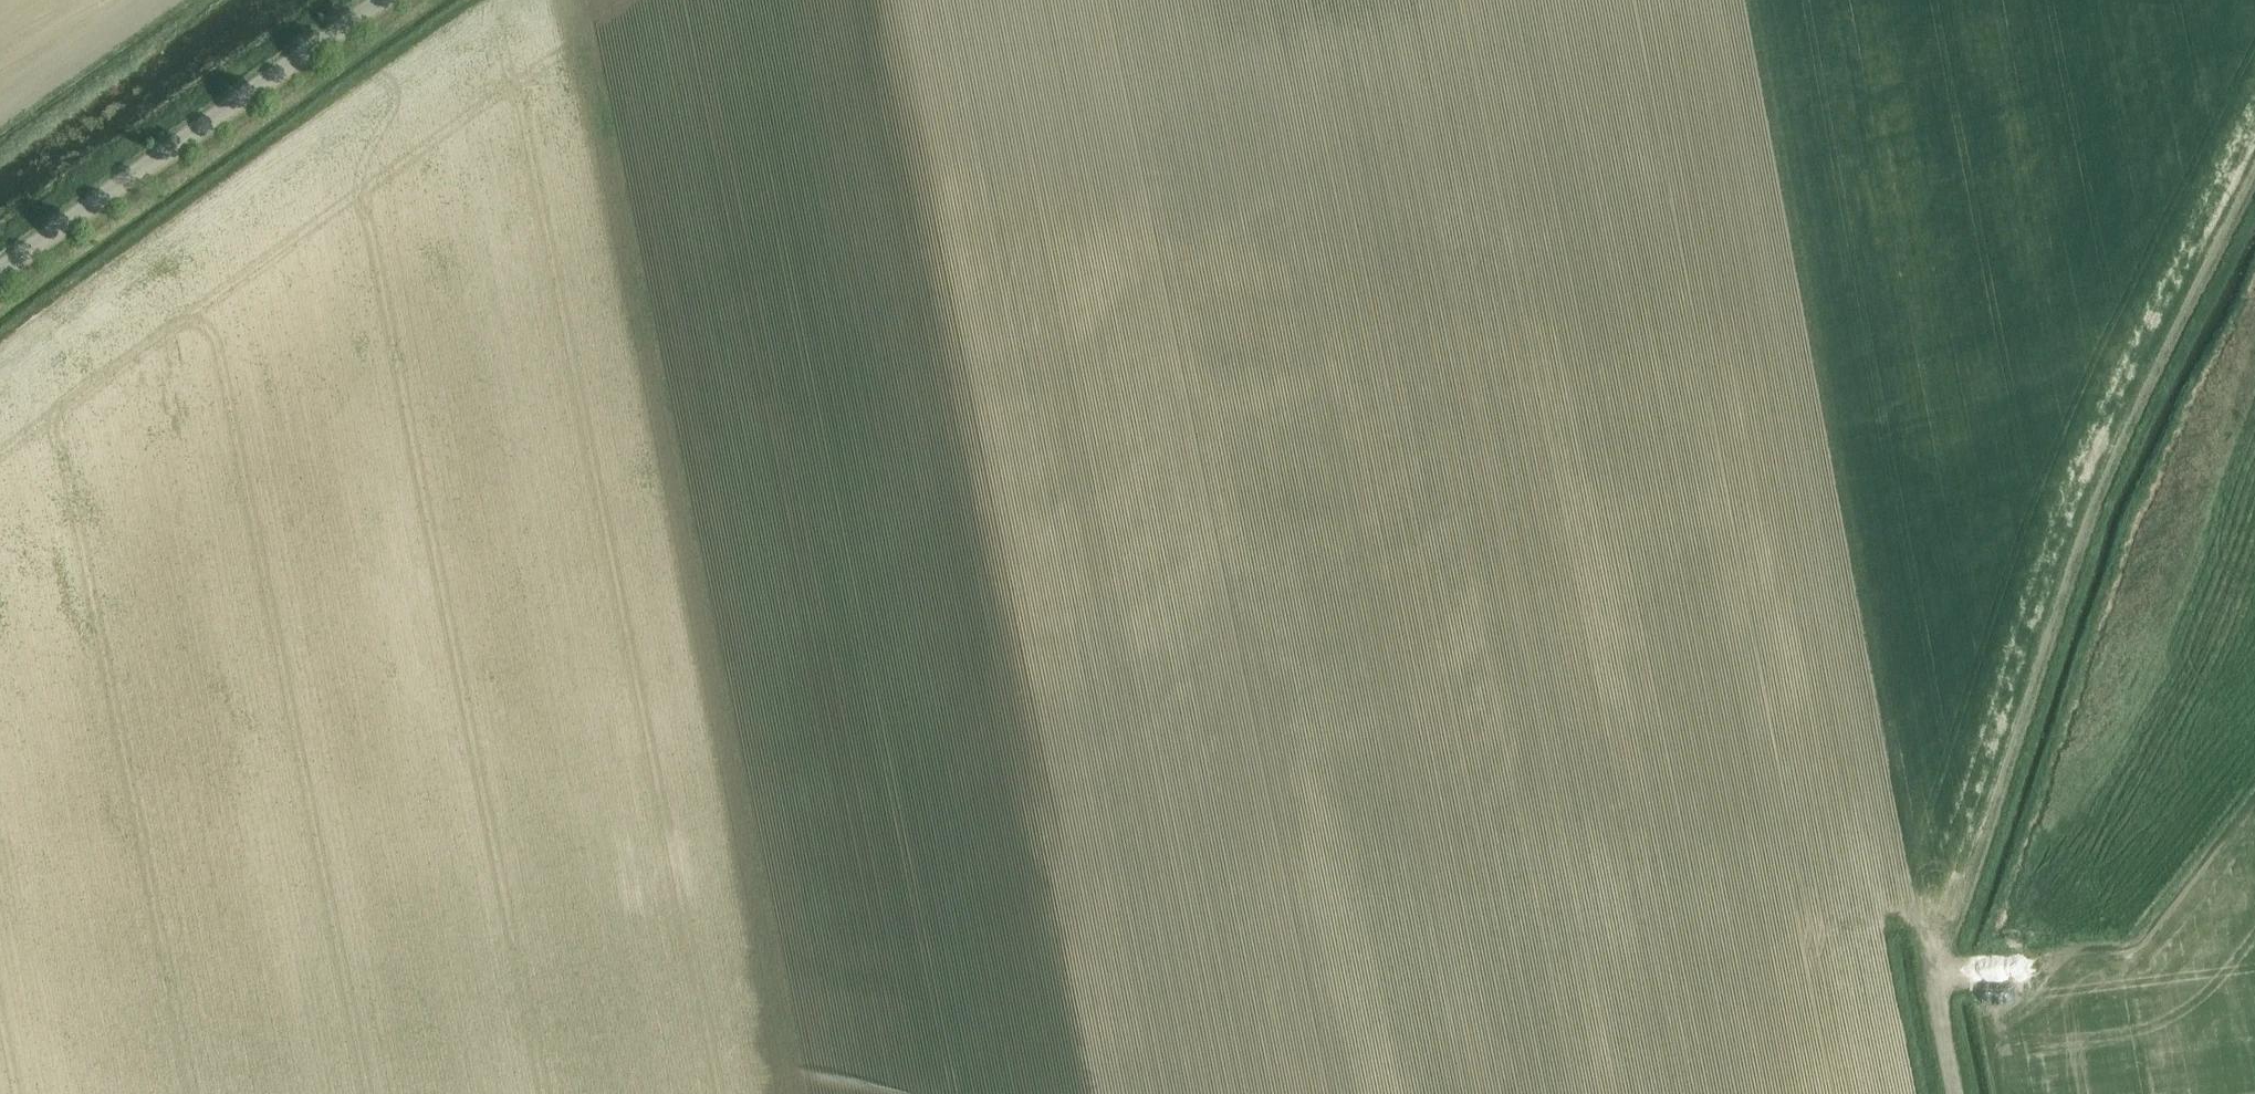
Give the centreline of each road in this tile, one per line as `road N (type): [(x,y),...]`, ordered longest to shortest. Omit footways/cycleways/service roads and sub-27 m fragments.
road 1 (unclassified): [(0,271),(382,0)]
road 2 (track): [(1957,1093),(1932,962)]

